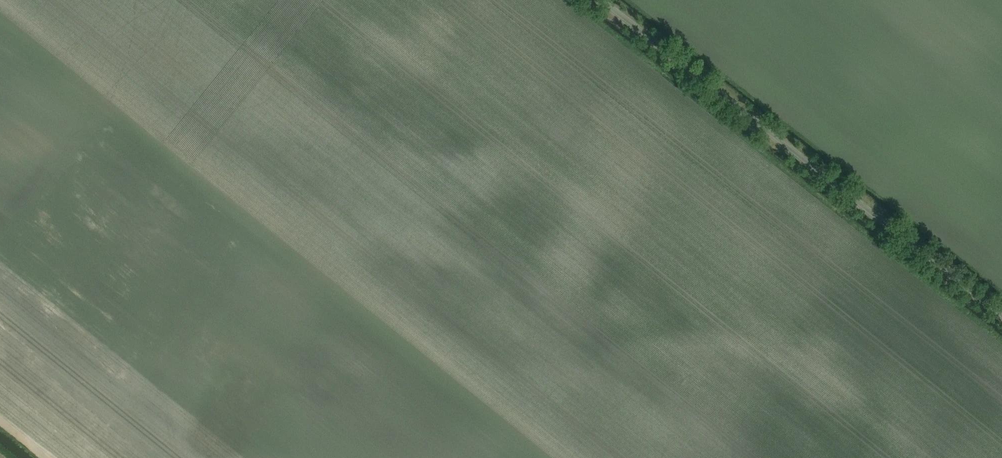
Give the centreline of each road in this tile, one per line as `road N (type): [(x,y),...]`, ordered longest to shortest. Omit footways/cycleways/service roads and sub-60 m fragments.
road 1 (unclassified): [(1001,309),(603,0)]

